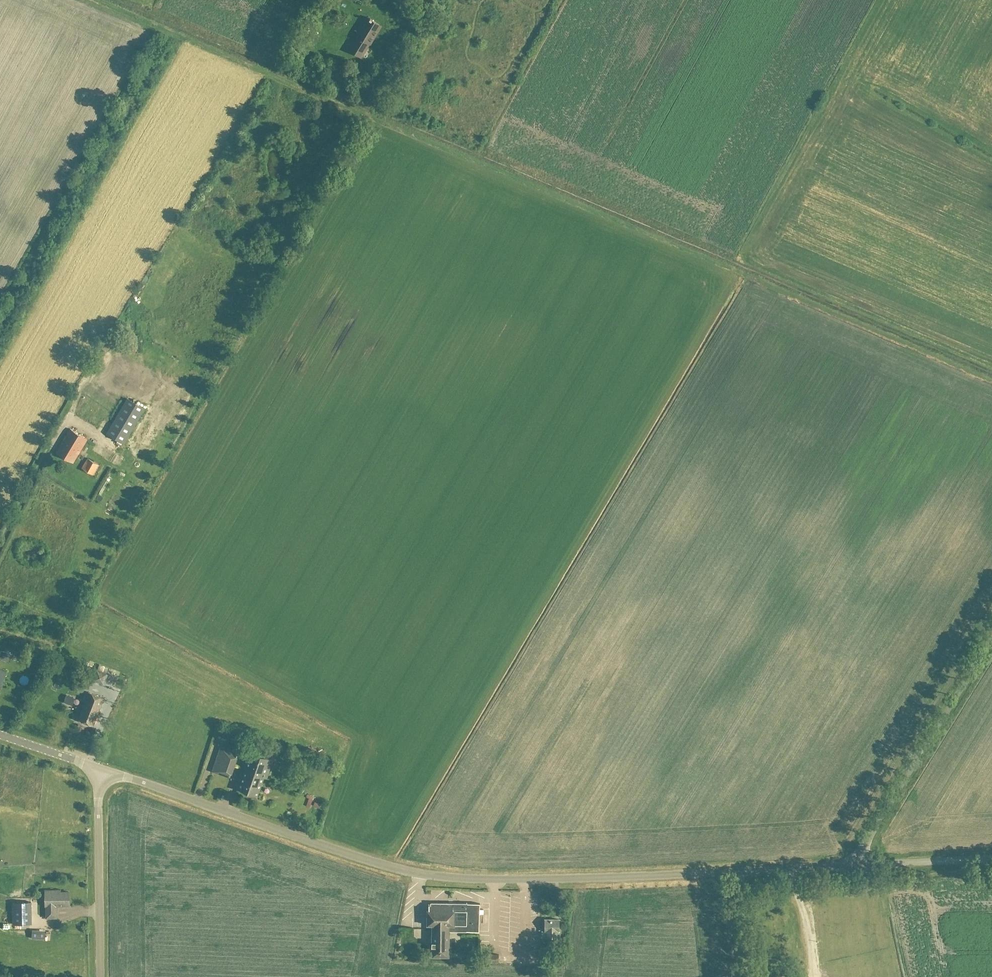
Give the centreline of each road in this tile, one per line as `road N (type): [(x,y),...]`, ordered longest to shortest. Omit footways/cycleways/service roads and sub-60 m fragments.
road 1 (unclassified): [(855,866),(586,881),(442,878),(372,863),(98,769)]
road 2 (unclassified): [(855,866),(991,642)]
road 3 (tertiary): [(101,976),(98,769)]
road 4 (unclassified): [(991,859),(855,866)]

